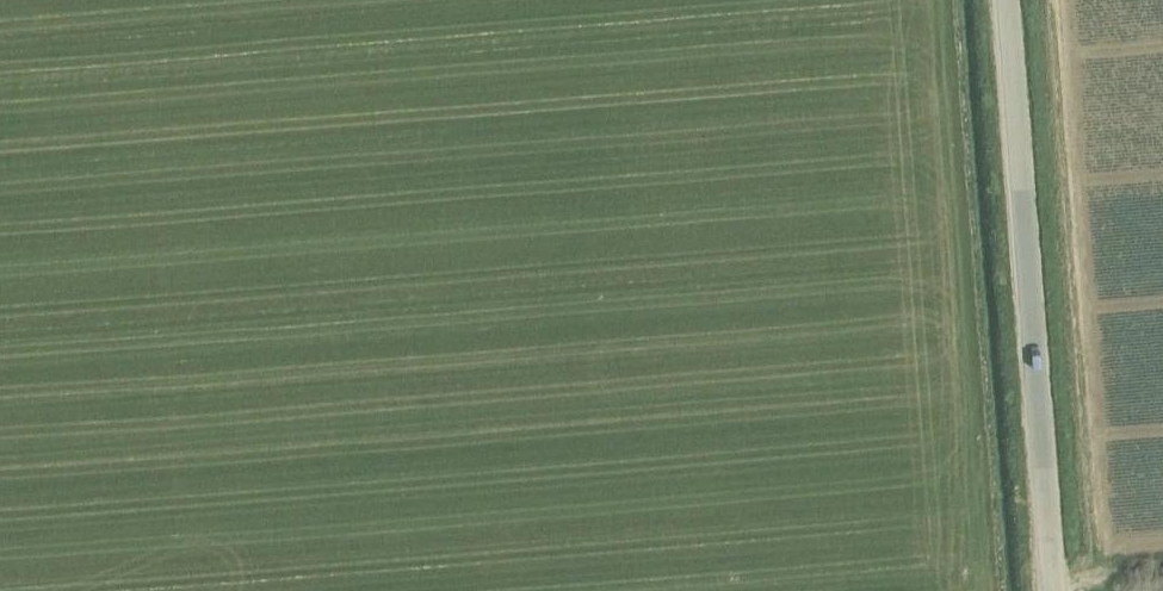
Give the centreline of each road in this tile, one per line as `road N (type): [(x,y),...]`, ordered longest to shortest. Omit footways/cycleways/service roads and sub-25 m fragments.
road 1 (unclassified): [(1051,590),(1006,0)]

